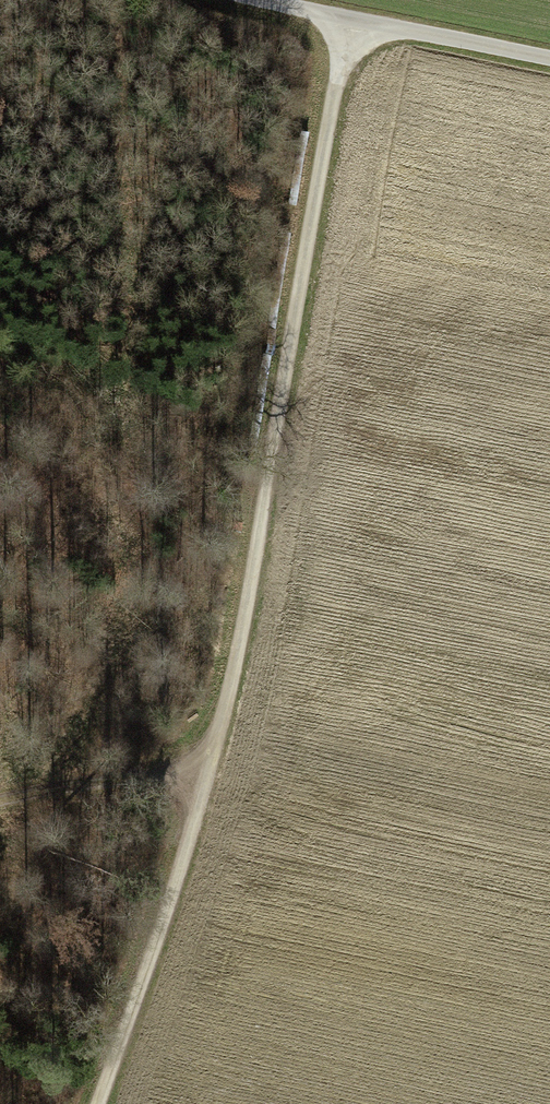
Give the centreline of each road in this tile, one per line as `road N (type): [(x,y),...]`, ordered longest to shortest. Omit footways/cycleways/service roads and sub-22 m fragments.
road 1 (track): [(90,1103),(234,667),(353,33),(242,0)]
road 2 (track): [(0,800),(208,764)]
road 3 (track): [(353,33),(441,39),(549,62)]

